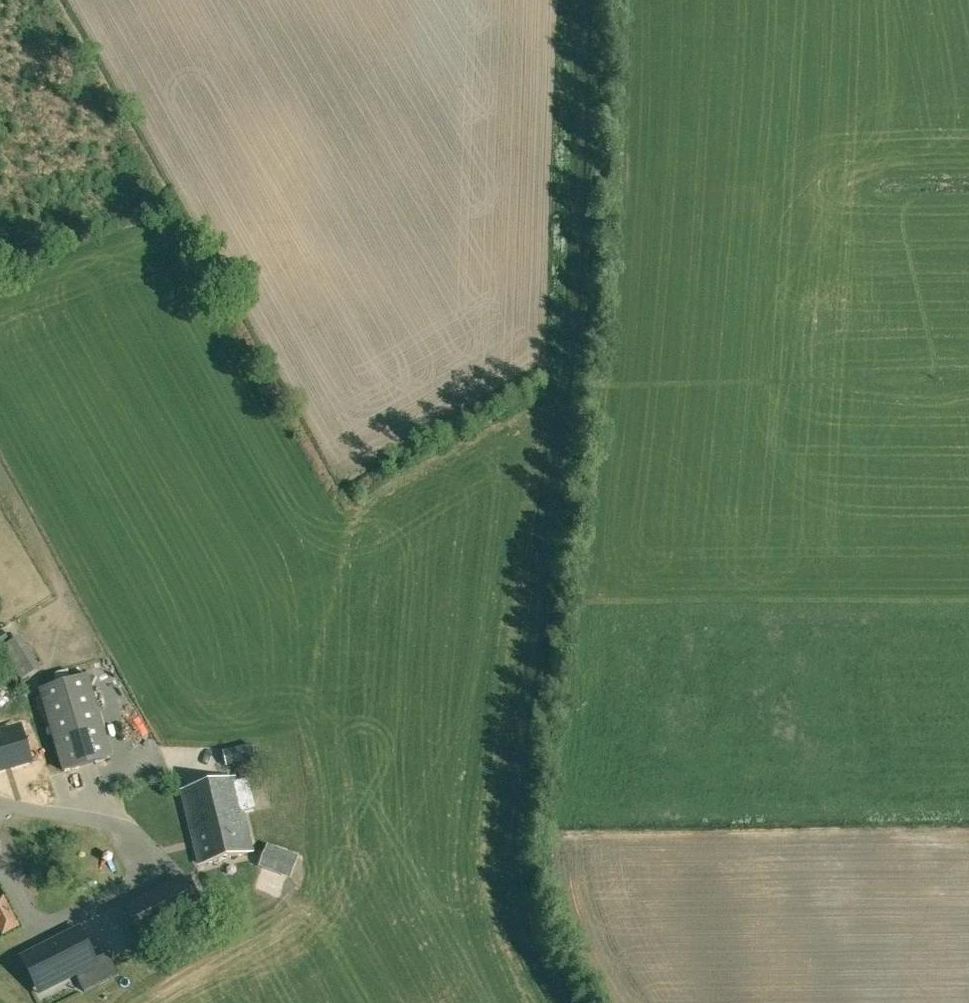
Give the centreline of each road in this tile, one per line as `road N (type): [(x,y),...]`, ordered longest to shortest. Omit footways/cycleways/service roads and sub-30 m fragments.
road 1 (unclassified): [(0,803),(114,826),(143,854),(144,882),(37,929)]

